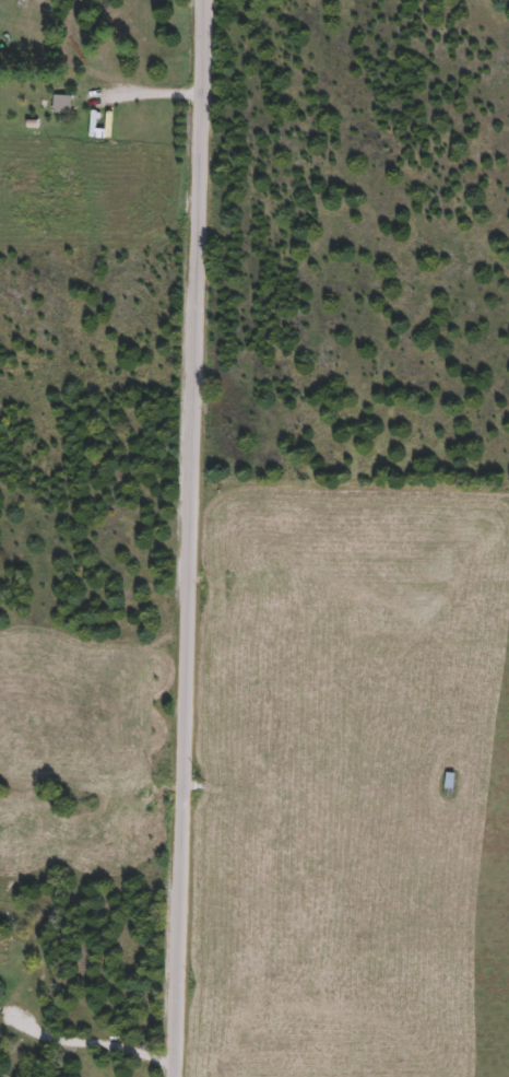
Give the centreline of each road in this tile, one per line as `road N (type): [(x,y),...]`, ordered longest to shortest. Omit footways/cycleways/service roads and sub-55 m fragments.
road 1 (residential): [(205,0),(175,1076)]

